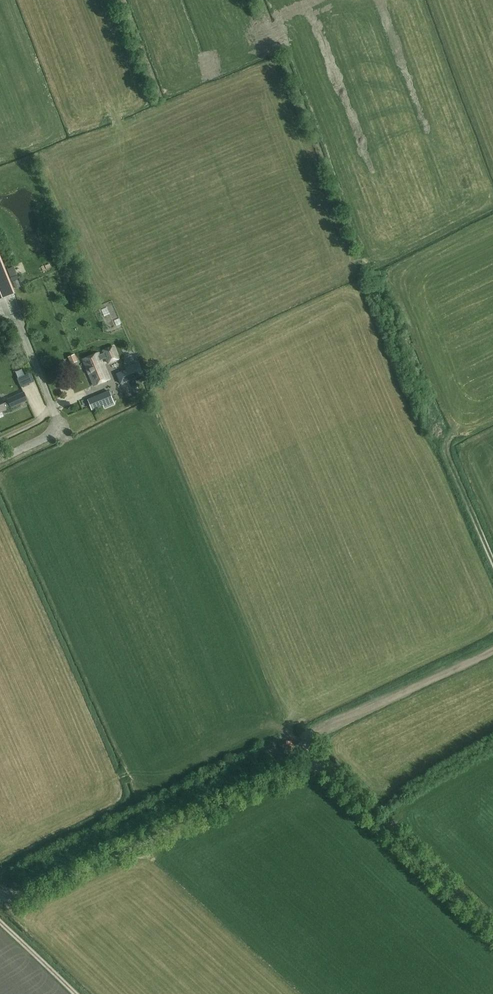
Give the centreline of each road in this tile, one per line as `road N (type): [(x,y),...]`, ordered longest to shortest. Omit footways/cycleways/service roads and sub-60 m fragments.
road 1 (unclassified): [(492,927),(328,772),(309,766),(26,895),(0,894)]

